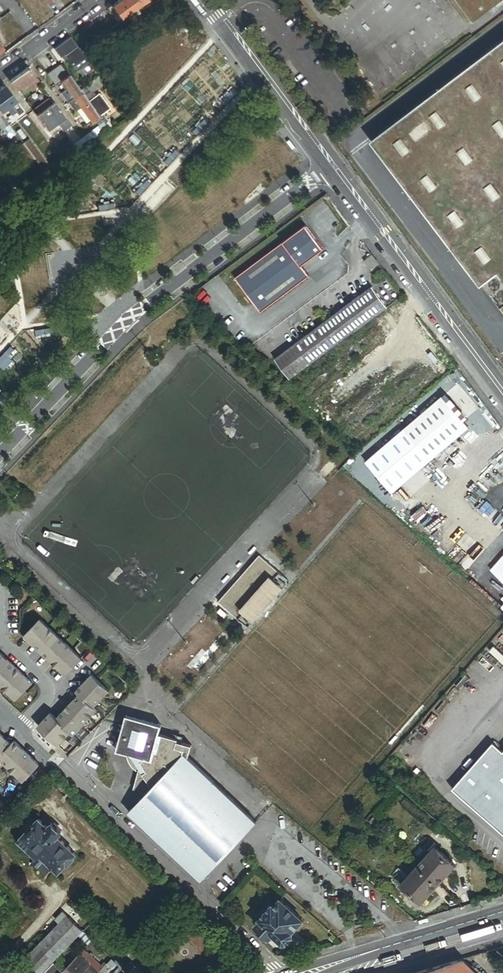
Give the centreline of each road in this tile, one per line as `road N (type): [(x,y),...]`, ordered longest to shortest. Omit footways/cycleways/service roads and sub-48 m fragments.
road 1 (residential): [(330,168),(156,298),(0,455)]
road 2 (unclassified): [(276,972),(60,763)]
road 3 (unclassified): [(502,400),(330,168)]
road 4 (unclassified): [(330,168),(204,0)]
road 5 (residential): [(20,725),(50,684),(3,640),(5,548)]
road 6 (secondary): [(502,919),(326,972)]

